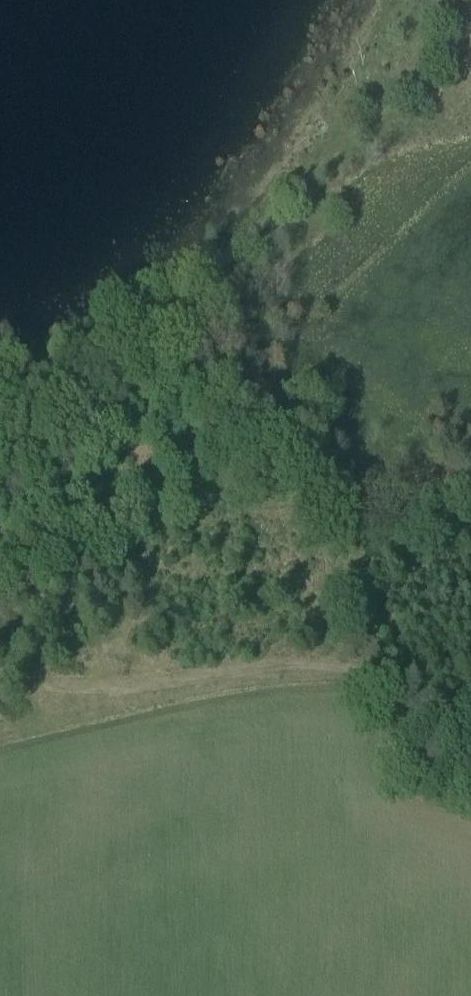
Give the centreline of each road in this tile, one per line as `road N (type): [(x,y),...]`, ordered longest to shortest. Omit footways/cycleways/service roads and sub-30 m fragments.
road 1 (track): [(470,30),(190,291),(0,439)]
road 2 (track): [(0,671),(31,681),(218,669),(392,674),(470,731)]

